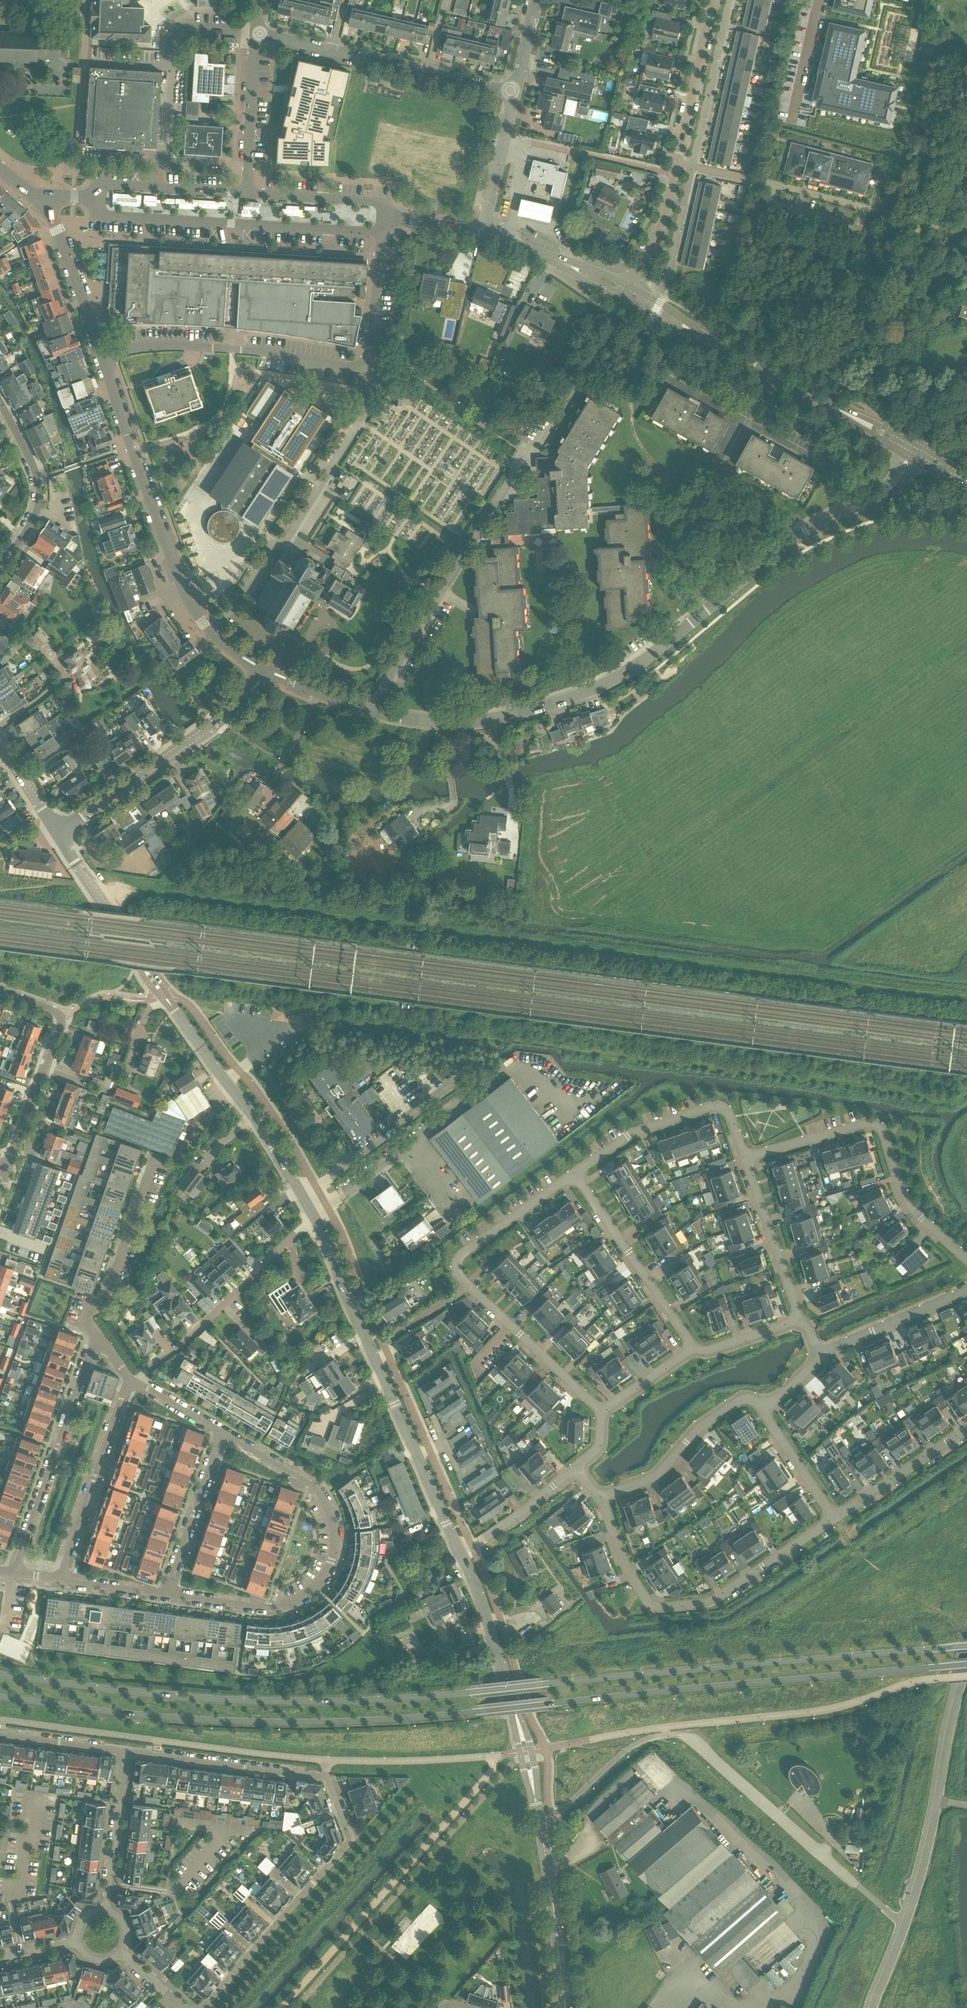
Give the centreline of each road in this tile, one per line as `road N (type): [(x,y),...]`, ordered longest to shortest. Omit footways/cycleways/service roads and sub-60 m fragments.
road 1 (secondary): [(966,1645),(343,1702),(228,1701),(0,1676)]
road 2 (secondary): [(0,1696),(303,1723),(966,1664)]
road 3 (residential): [(494,719),(569,699),(631,670),(805,522),(889,490),(916,452)]
road 4 (residential): [(205,2007),(350,1841),(325,1777),(125,1752)]
road 5 (residential): [(621,320),(370,712)]
road 6 (tertiary): [(312,1218),(264,1133),(58,832)]
road 7 (residential): [(102,358),(164,345),(363,366),(374,355),(381,233)]
road 8 (unclassified): [(539,1822),(632,1747),(681,1735),(852,1879)]
road 9 (tertiary): [(462,1559),(312,1218)]
road 10 (residential): [(165,1594),(268,1608),(309,1591),(329,1559),(331,1519),(317,1493),(220,1433)]
road 11 (residential): [(602,1413),(458,1274),(465,1251),(576,1173)]
road 12 (residential): [(599,1494),(632,1574),(649,1599),(665,1605),(726,1594),(835,1516)]
road 13 (tertiary): [(87,197),(110,216),(381,233)]
road 14 (residential): [(966,1261),(910,1203),(876,1124),(746,1157)]
road 15 (residential): [(214,632),(173,560),(102,358)]
road 16 (tertiary): [(539,1822),(510,1692),(462,1559)]
road 17 (residential): [(515,93),(256,33)]
road 18 (residential): [(58,832),(214,724),(265,671)]
road 19 (residential): [(104,1349),(90,1357),(13,1573)]
road 20 (residential): [(8,1165),(62,1020),(57,1008),(0,986)]
road 21 (unclassified): [(151,1368),(312,1218)]
road 22 (residential): [(156,1153),(112,1288),(89,1314),(104,1349)]
road 23 (residential): [(576,1173),(696,1350)]
road 24 (residential): [(746,1157),(721,1112),(709,1109),(647,1129),(576,1173)]
road 25 (residential): [(65,1580),(133,1381)]
road 26 (residential): [(875,212),(675,163)]
road 27 (residential): [(763,1400),(722,1408),(653,1476),(599,1494)]
road 28 (residential): [(0,403),(41,493),(33,523),(0,570)]
road 29 (tertiary): [(566,2007),(539,1822)]
road 30 (residential): [(102,358),(57,229),(37,197)]
road 31 (residential): [(802,1320),(746,1157)]
road 32 (residential): [(165,1594),(220,1433)]
road 33 (tertiary): [(916,452),(767,371)]
road 34 (residential): [(711,0),(675,163)]
road 35 (tertiary): [(249,193),(110,183),(87,197)]
road 36 (tertiary): [(767,371),(623,293)]
road 37 (residential): [(249,193),(256,33)]
road 38 (residential): [(125,1752),(108,1911)]
road 39 (residential): [(966,1290),(821,1354)]
road 40 (residential): [(835,1516),(966,1428)]
road 41 (tertiary): [(398,219),(377,202),(249,193)]
road 42 (tertiary): [(623,293),(550,255),(484,233)]
road 43 (residential): [(462,1559),(576,1469)]
road 44 (residential): [(484,233),(515,93)]
road 45 (residential): [(675,163),(666,216),(623,293)]
road 46 (residential): [(763,1400),(835,1516)]
road 47 (residential): [(125,1752),(0,1736)]
road 48 (unclassified): [(818,0),(791,120)]

